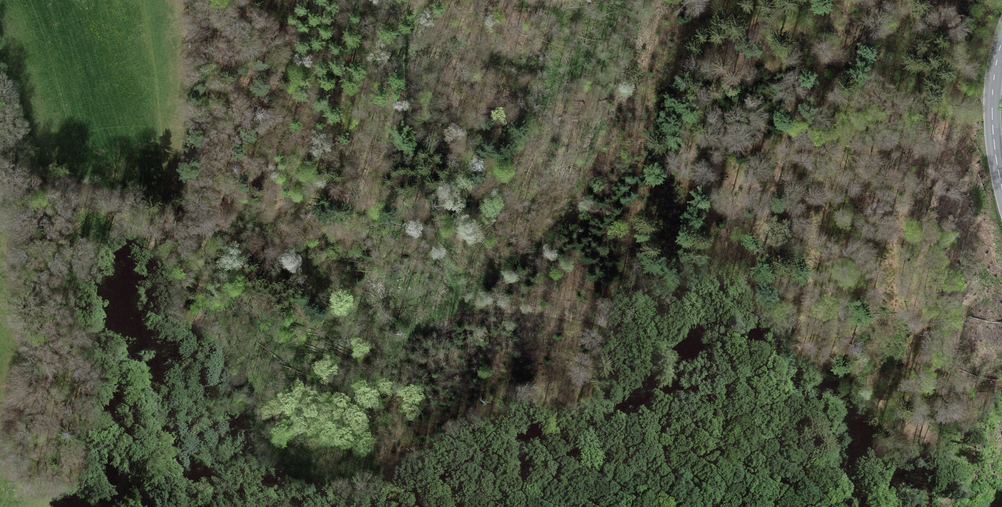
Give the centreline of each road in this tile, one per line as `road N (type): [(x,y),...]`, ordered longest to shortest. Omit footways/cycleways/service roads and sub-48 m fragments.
road 1 (track): [(424,0),(404,33),(396,89),(455,310),(533,313),(680,355),(716,346)]
road 2 (track): [(604,502),(650,470),(708,390),(716,346),(825,66),(887,0)]
road 3 (track): [(699,506),(522,506)]
road 4 (secondary): [(1001,38),(992,105),(1001,186)]

